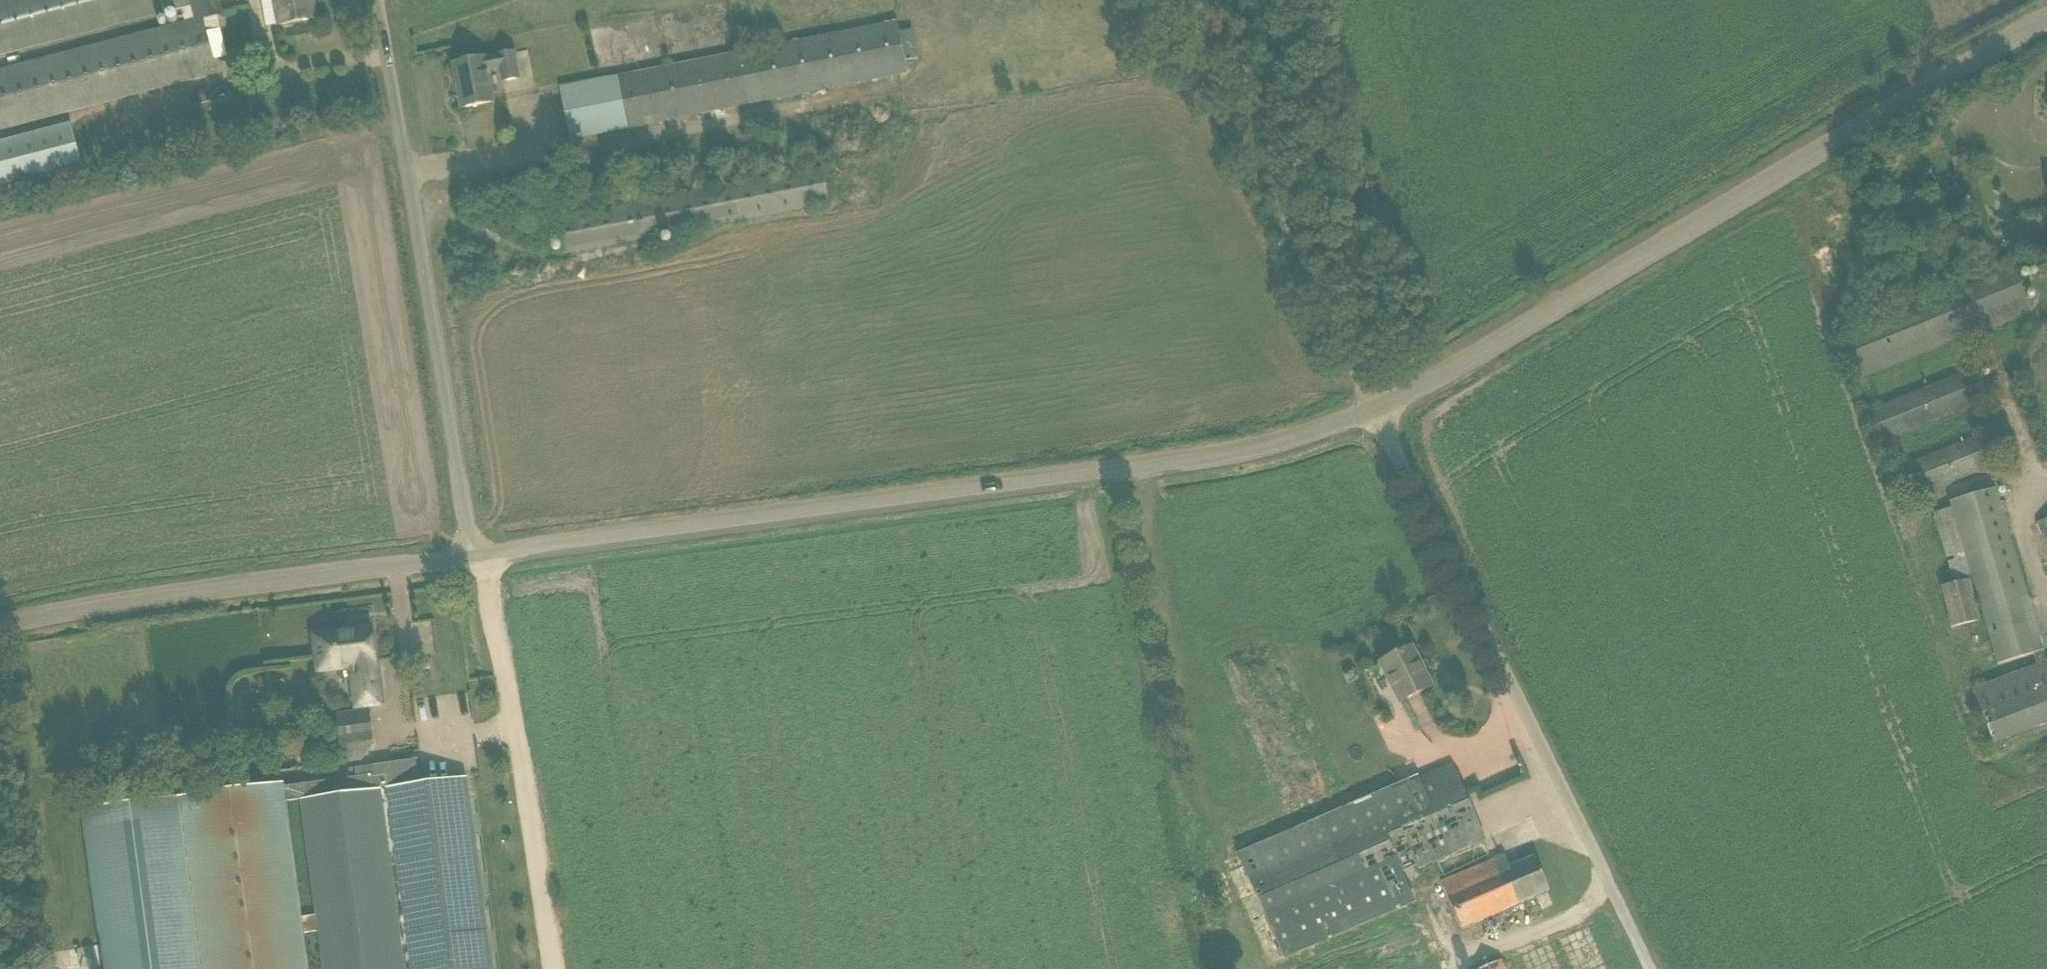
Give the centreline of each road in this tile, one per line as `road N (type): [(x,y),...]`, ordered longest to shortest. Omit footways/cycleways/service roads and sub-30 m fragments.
road 1 (unclassified): [(476,565),(1243,459),(1375,421)]
road 2 (unclassified): [(1375,421),(2046,21)]
road 3 (unclassified): [(1648,968),(1375,421)]
road 4 (unclassified): [(476,565),(377,0)]
road 5 (unclassified): [(476,565),(161,601),(0,631)]
road 6 (track): [(1375,421),(1267,202),(1264,0)]
road 7 (track): [(551,968),(476,565)]

